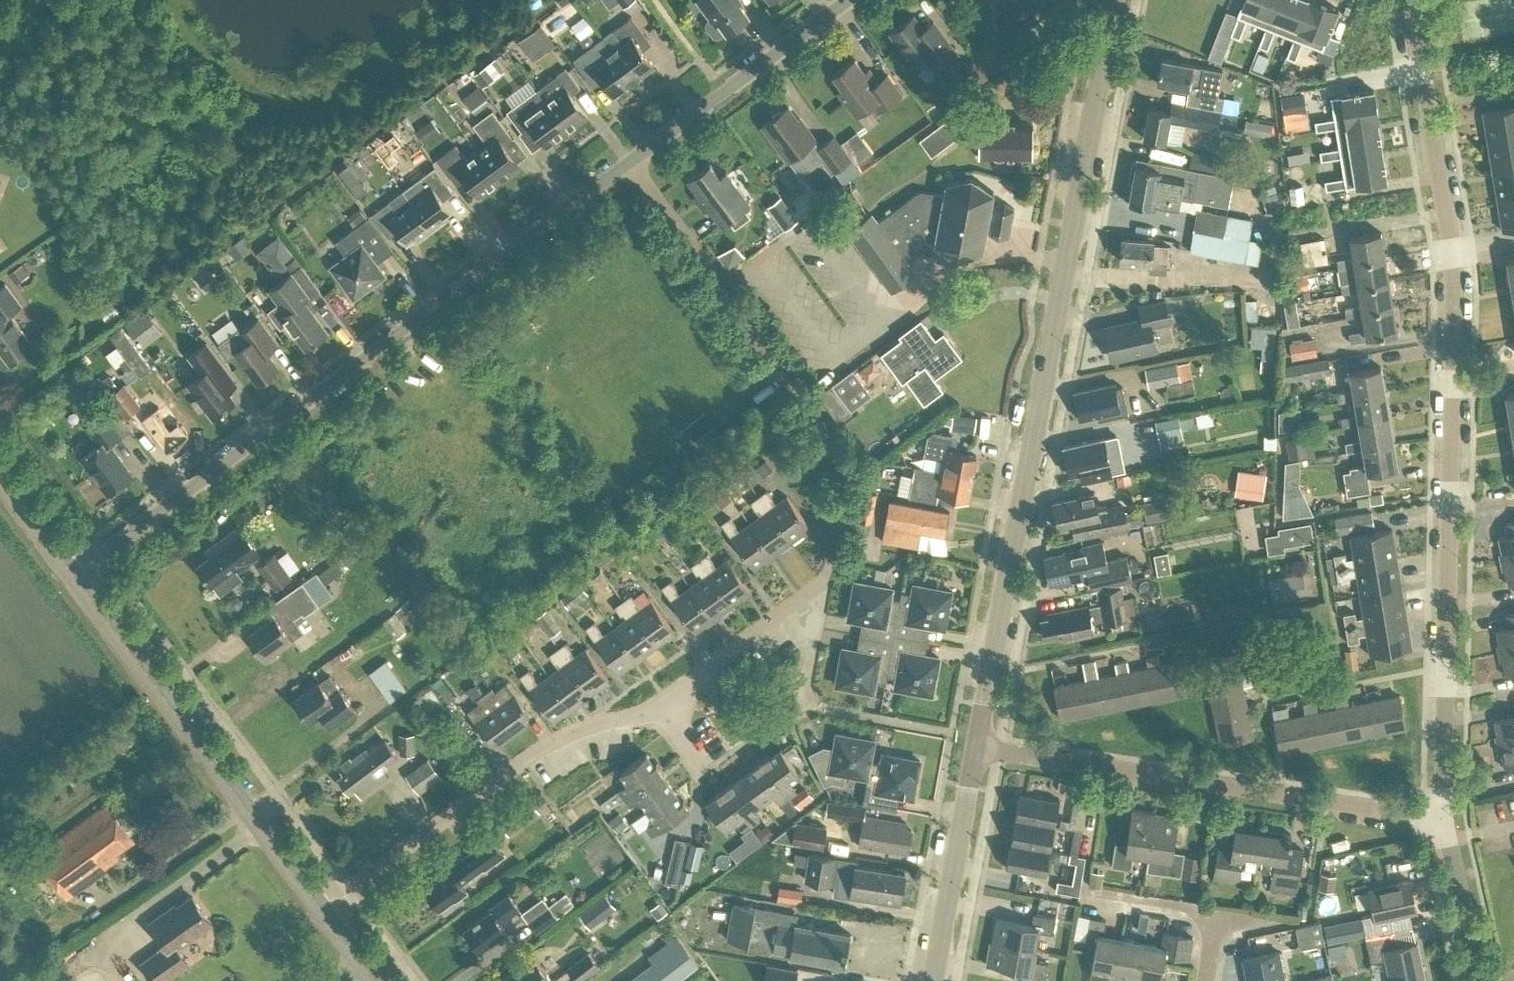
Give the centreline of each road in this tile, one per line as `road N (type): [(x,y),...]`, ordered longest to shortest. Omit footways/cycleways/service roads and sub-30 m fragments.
road 1 (residential): [(60,565),(837,0)]
road 2 (residential): [(1444,816),(1454,270),(1413,0)]
road 3 (secondary): [(977,747),(1114,0)]
road 4 (residential): [(1444,816),(977,747)]
road 5 (tertiary): [(324,907),(60,565)]
road 6 (residential): [(324,907),(514,770),(656,708)]
road 7 (residential): [(656,708),(825,583),(842,508)]
road 8 (secondary): [(933,980),(977,747)]
road 9 (residential): [(1480,980),(1444,816)]
road 10 (residential): [(1213,911),(1093,890)]

